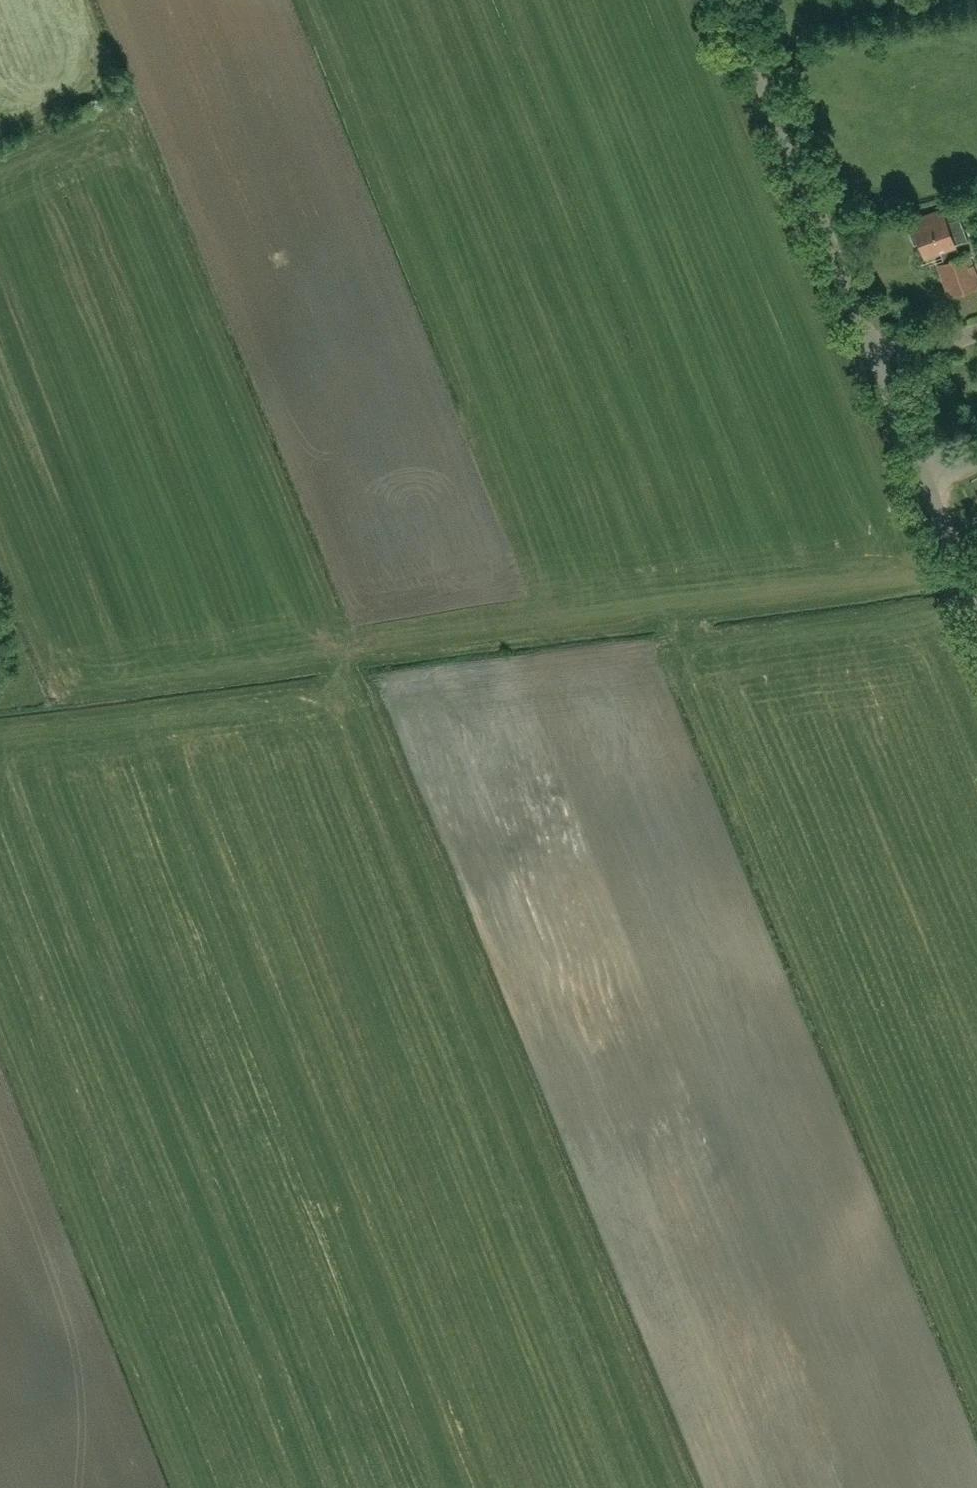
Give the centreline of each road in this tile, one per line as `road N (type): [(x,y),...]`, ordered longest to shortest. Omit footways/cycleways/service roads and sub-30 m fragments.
road 1 (unclassified): [(976,571),(739,0)]

